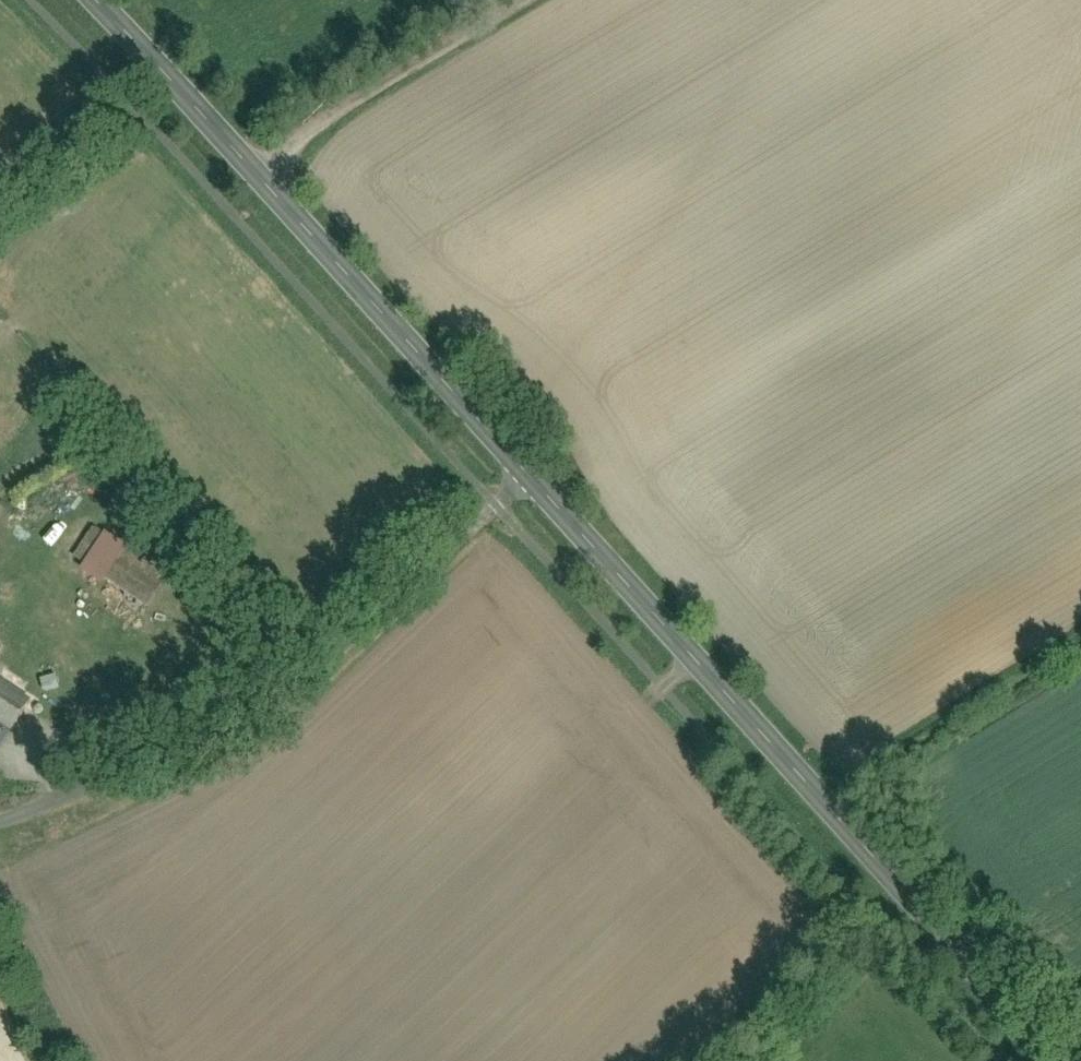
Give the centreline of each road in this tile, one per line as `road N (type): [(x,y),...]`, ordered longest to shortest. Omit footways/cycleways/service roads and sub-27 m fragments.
road 1 (tertiary): [(526,470),(1067,1060)]
road 2 (residential): [(526,470),(440,562),(232,734),(150,776),(0,823)]
road 3 (tertiary): [(99,0),(526,470)]

